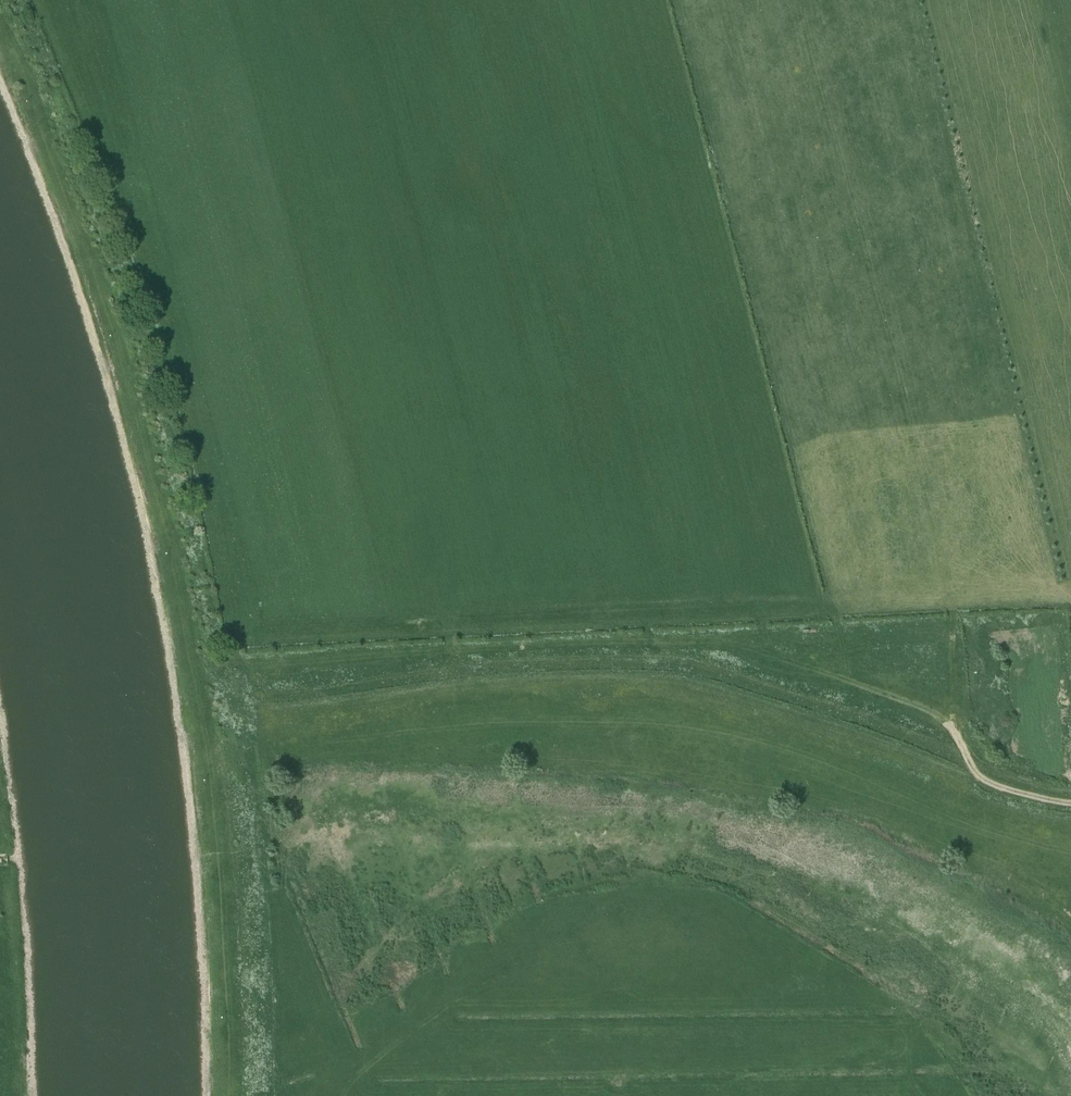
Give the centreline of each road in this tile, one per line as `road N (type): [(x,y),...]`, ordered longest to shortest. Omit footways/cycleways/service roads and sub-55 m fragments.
road 1 (track): [(286,658),(717,643),(922,695),(961,718),(953,606)]
road 2 (track): [(961,718),(975,776),(1001,790),(1070,804)]

